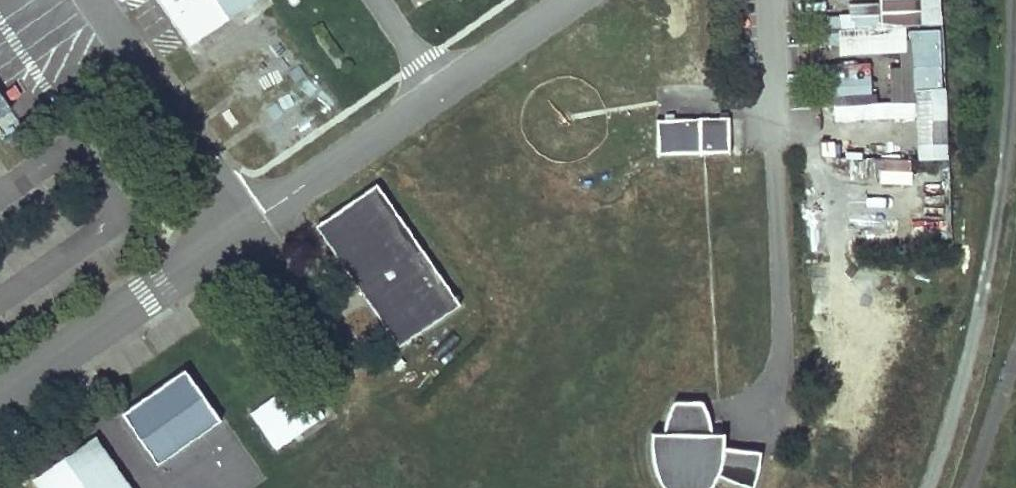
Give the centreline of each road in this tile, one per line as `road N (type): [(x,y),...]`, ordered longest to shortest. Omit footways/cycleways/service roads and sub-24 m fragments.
road 1 (track): [(1012,0),(1002,187),(974,337),(927,487)]
road 2 (unclassified): [(770,0),(781,354),(765,415)]
road 3 (unclassified): [(572,0),(247,224)]
road 4 (unclassified): [(247,224),(0,396)]
road 5 (unclassified): [(247,224),(92,0)]

